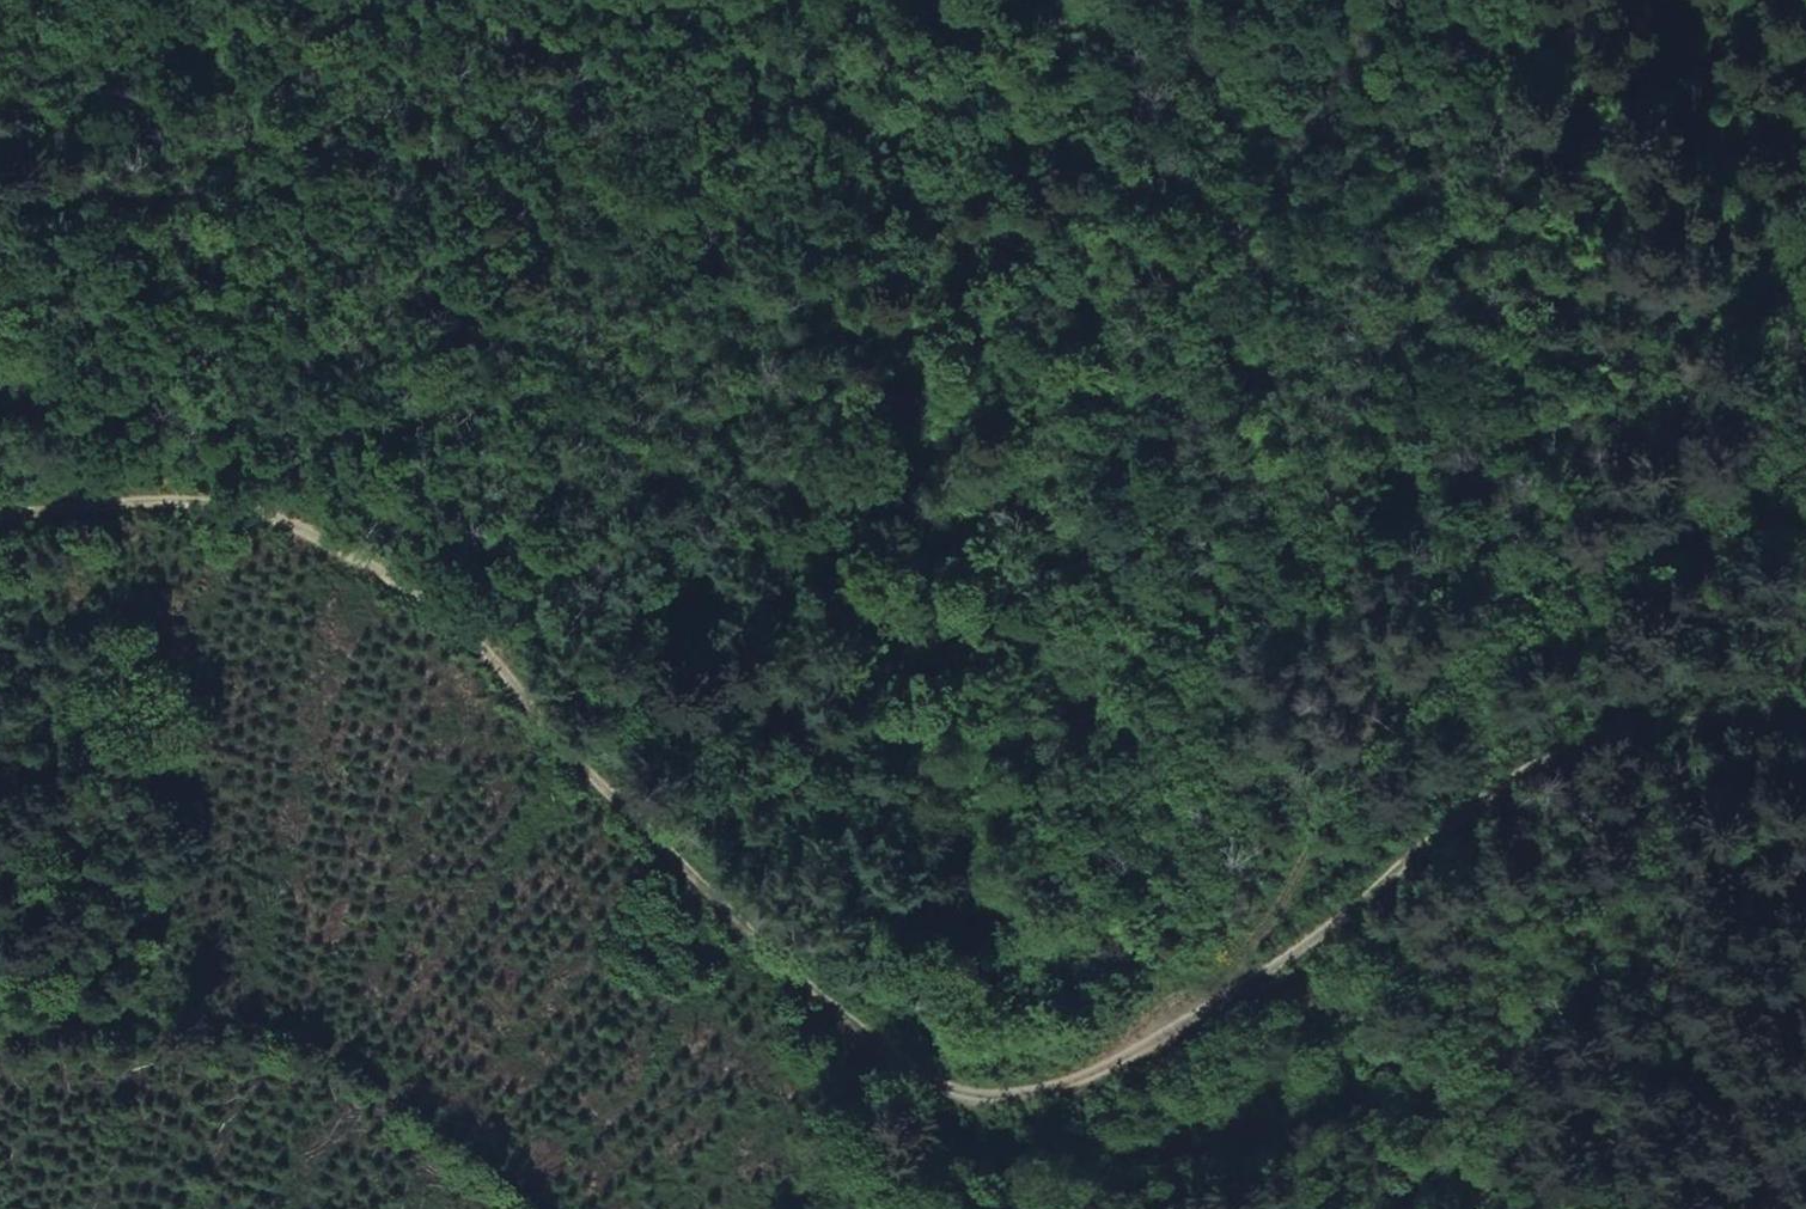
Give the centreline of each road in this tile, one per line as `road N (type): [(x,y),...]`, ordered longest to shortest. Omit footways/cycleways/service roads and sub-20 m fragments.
road 1 (track): [(0,456),(240,494),(464,620),(556,744),(677,848),(842,1017),(1048,1109),(1171,1056),(1599,559),(1805,463)]
road 2 (track): [(1289,918),(1681,713),(1805,721)]

